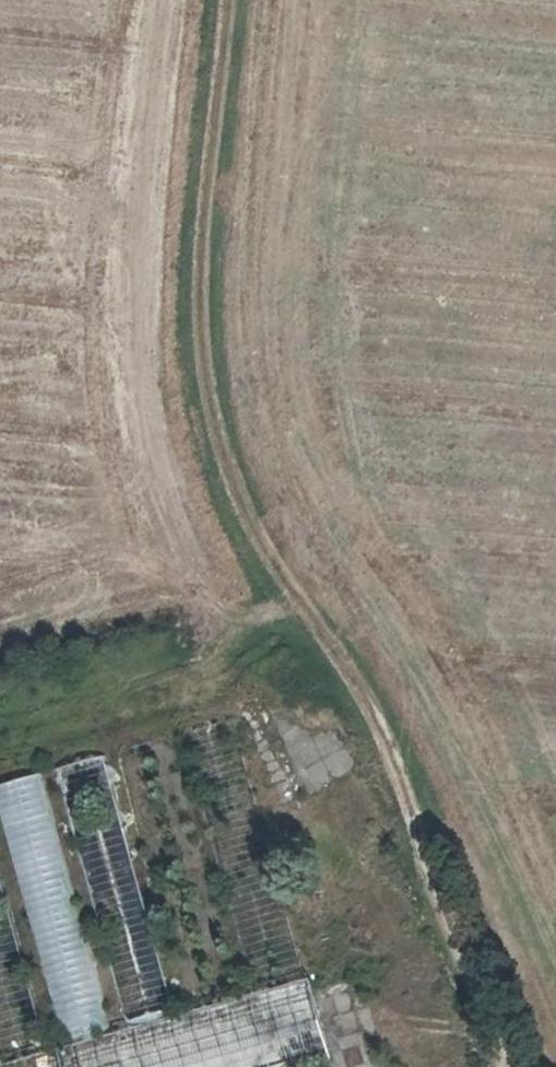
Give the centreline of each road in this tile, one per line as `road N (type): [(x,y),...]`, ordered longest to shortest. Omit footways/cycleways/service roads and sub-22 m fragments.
road 1 (track): [(501,1066),(375,761),(238,468),(202,321),(224,0)]

